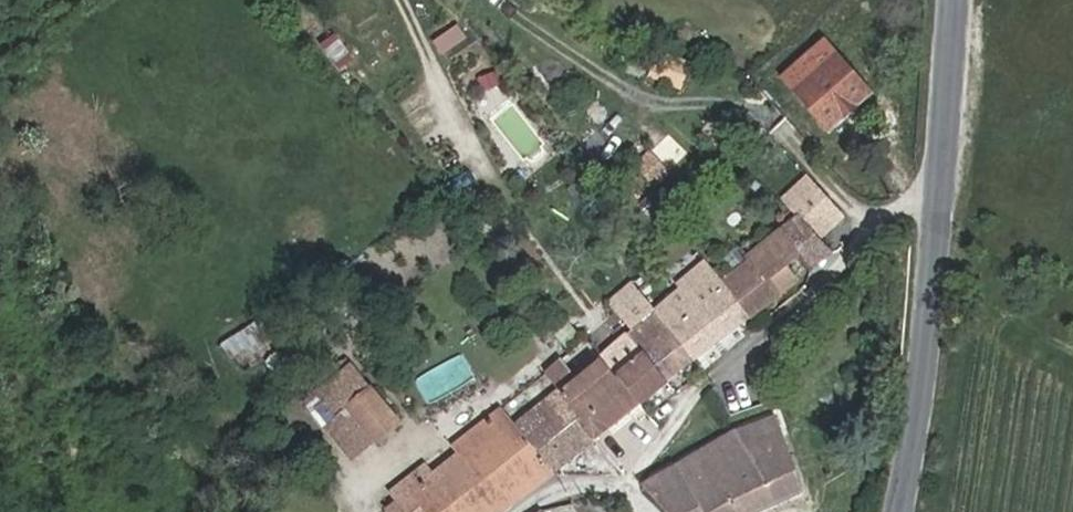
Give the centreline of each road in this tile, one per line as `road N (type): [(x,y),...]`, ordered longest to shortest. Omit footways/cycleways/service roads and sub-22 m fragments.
road 1 (residential): [(634,490),(697,398),(950,161)]
road 2 (tertiary): [(950,161),(933,325),(900,511)]
road 3 (tertiary): [(961,0),(950,161)]

